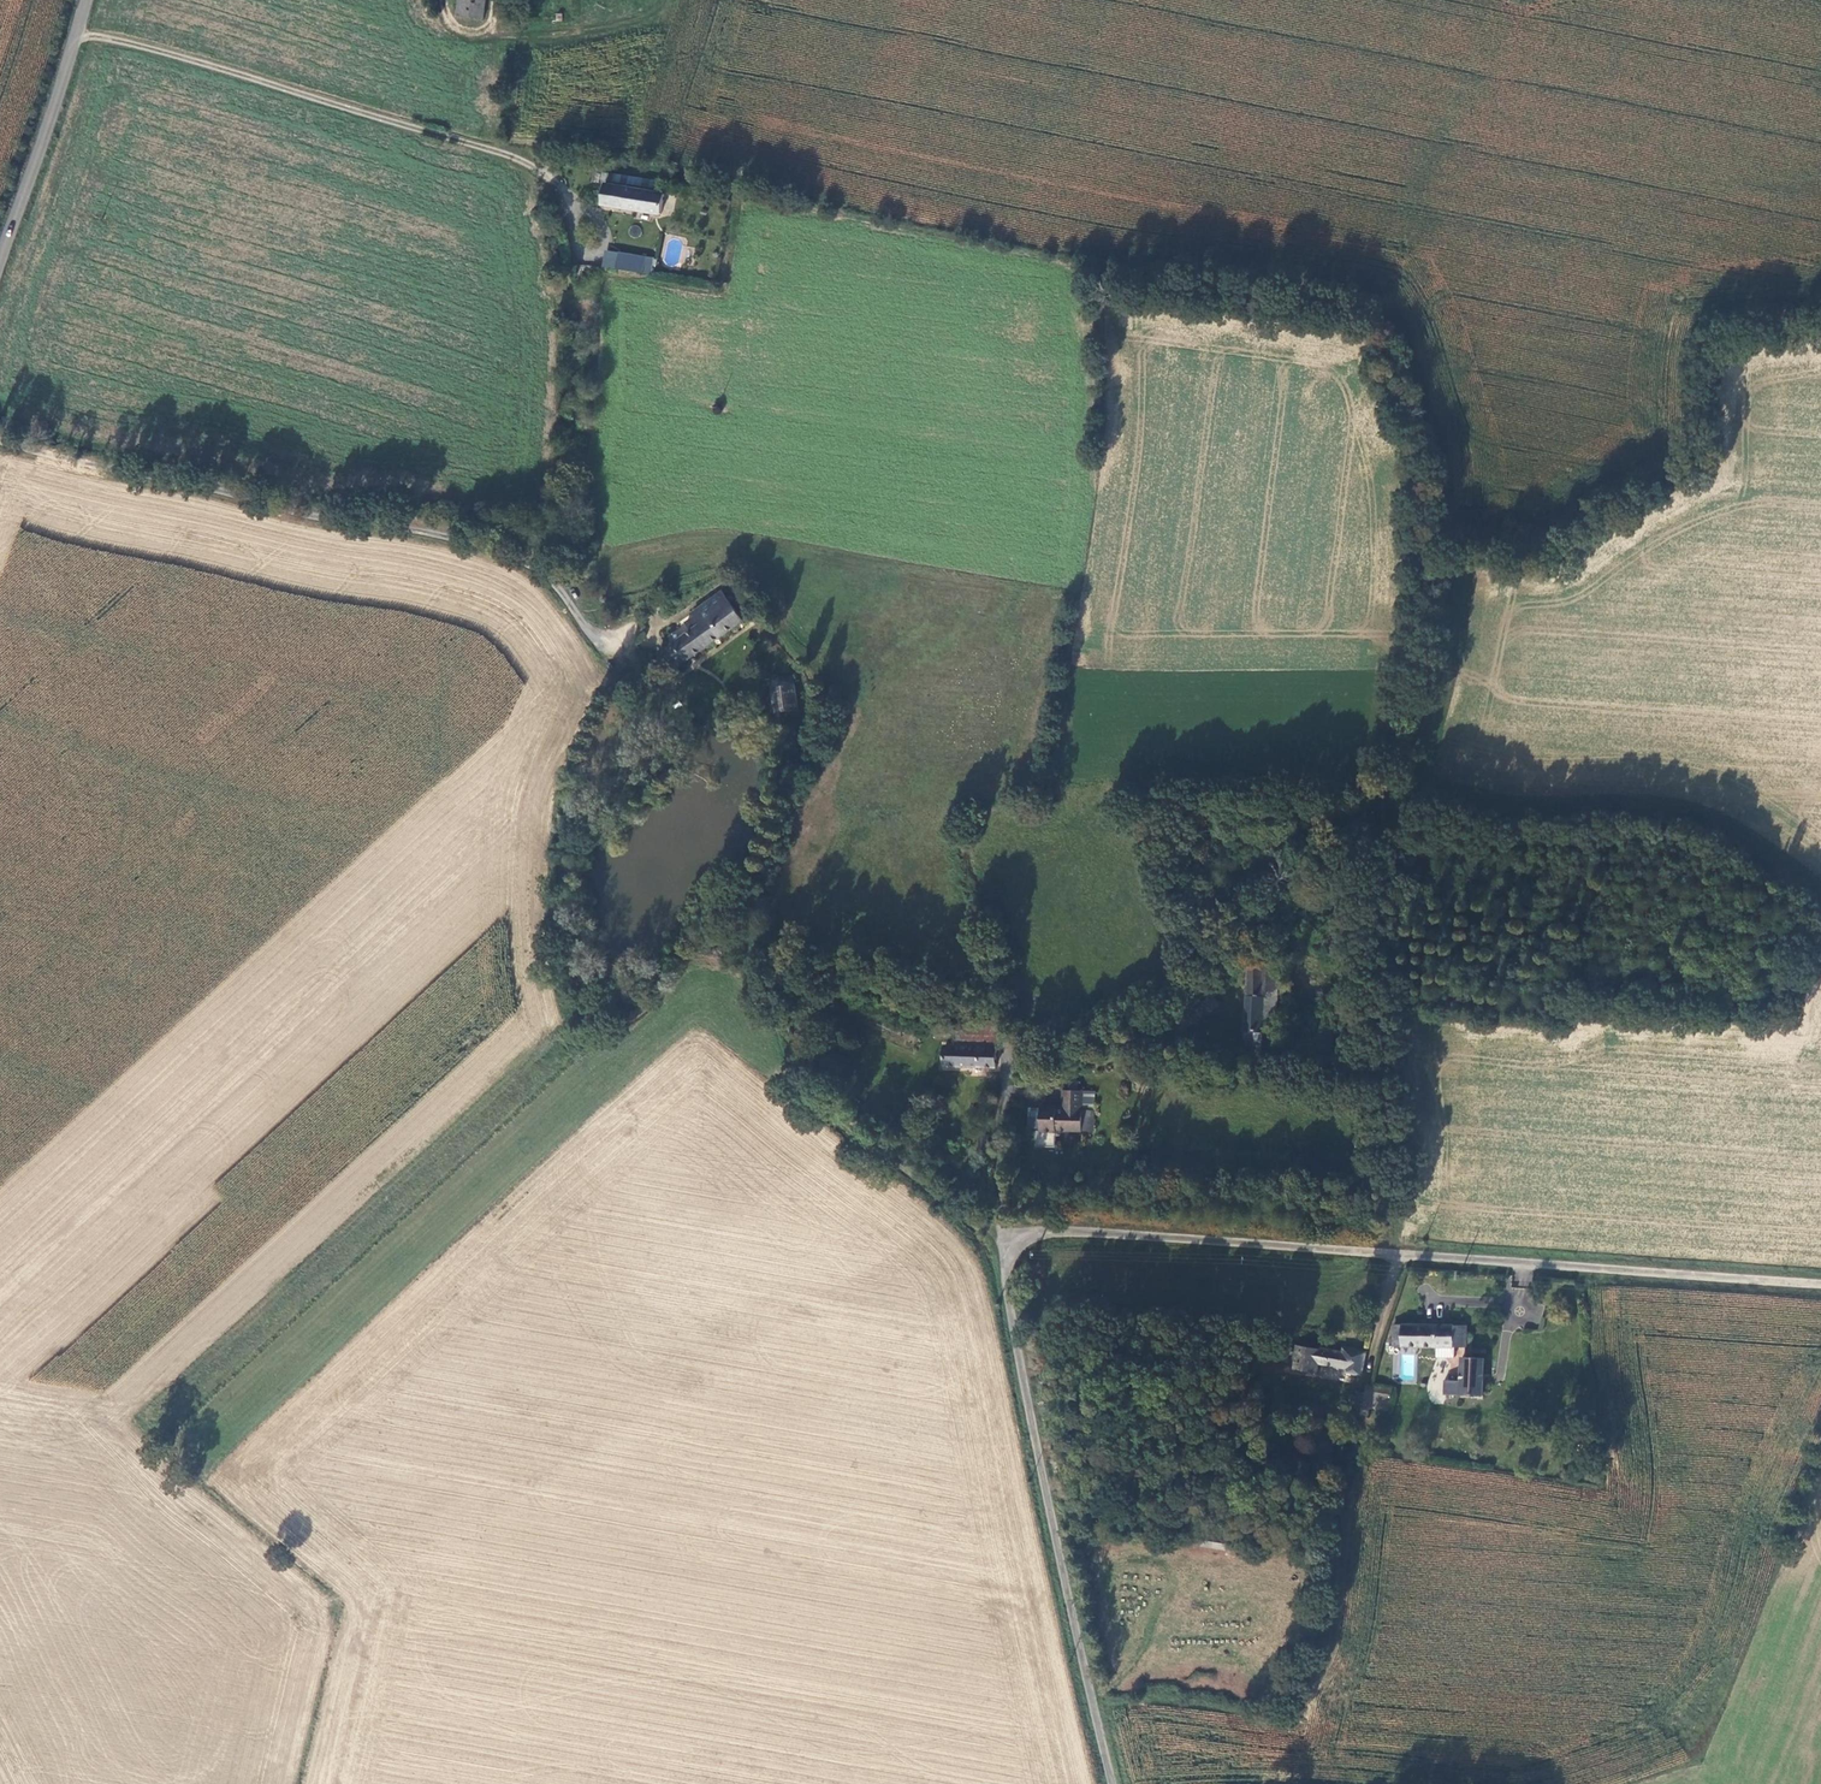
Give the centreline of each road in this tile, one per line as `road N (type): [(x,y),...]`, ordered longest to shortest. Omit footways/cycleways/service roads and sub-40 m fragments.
road 1 (unclassified): [(1111,1783),(1071,1630),(1008,1294),(1010,1260),(1022,1240),(1065,1231),(1820,1284)]
road 2 (unclassified): [(0,261),(87,0)]

